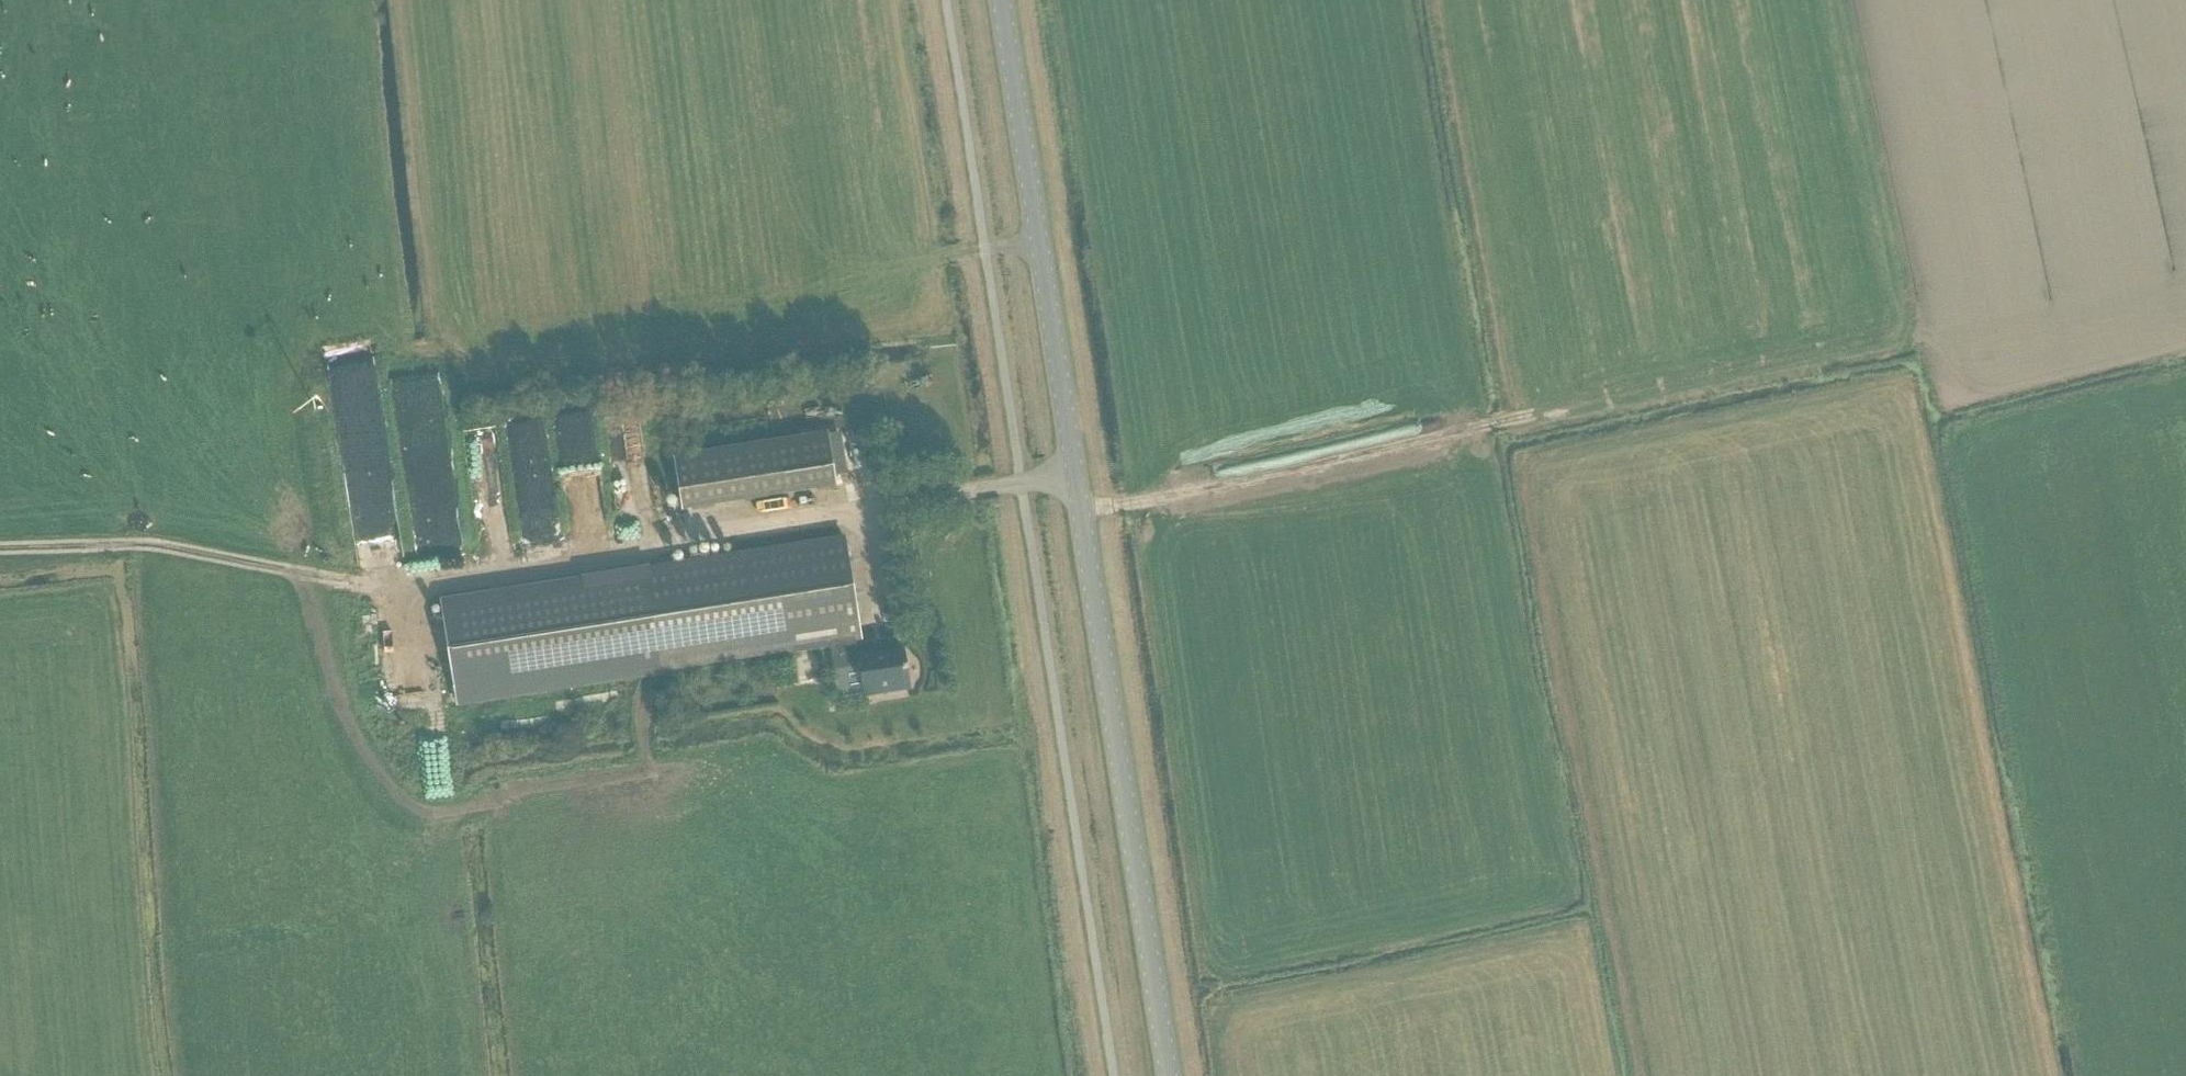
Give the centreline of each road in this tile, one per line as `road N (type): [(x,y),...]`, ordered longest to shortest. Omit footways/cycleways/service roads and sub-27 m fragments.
road 1 (tertiary): [(1168,1075),(1002,0)]
road 2 (track): [(1081,513),(1564,411)]
road 3 (track): [(464,580),(364,586),(151,546),(0,550)]

